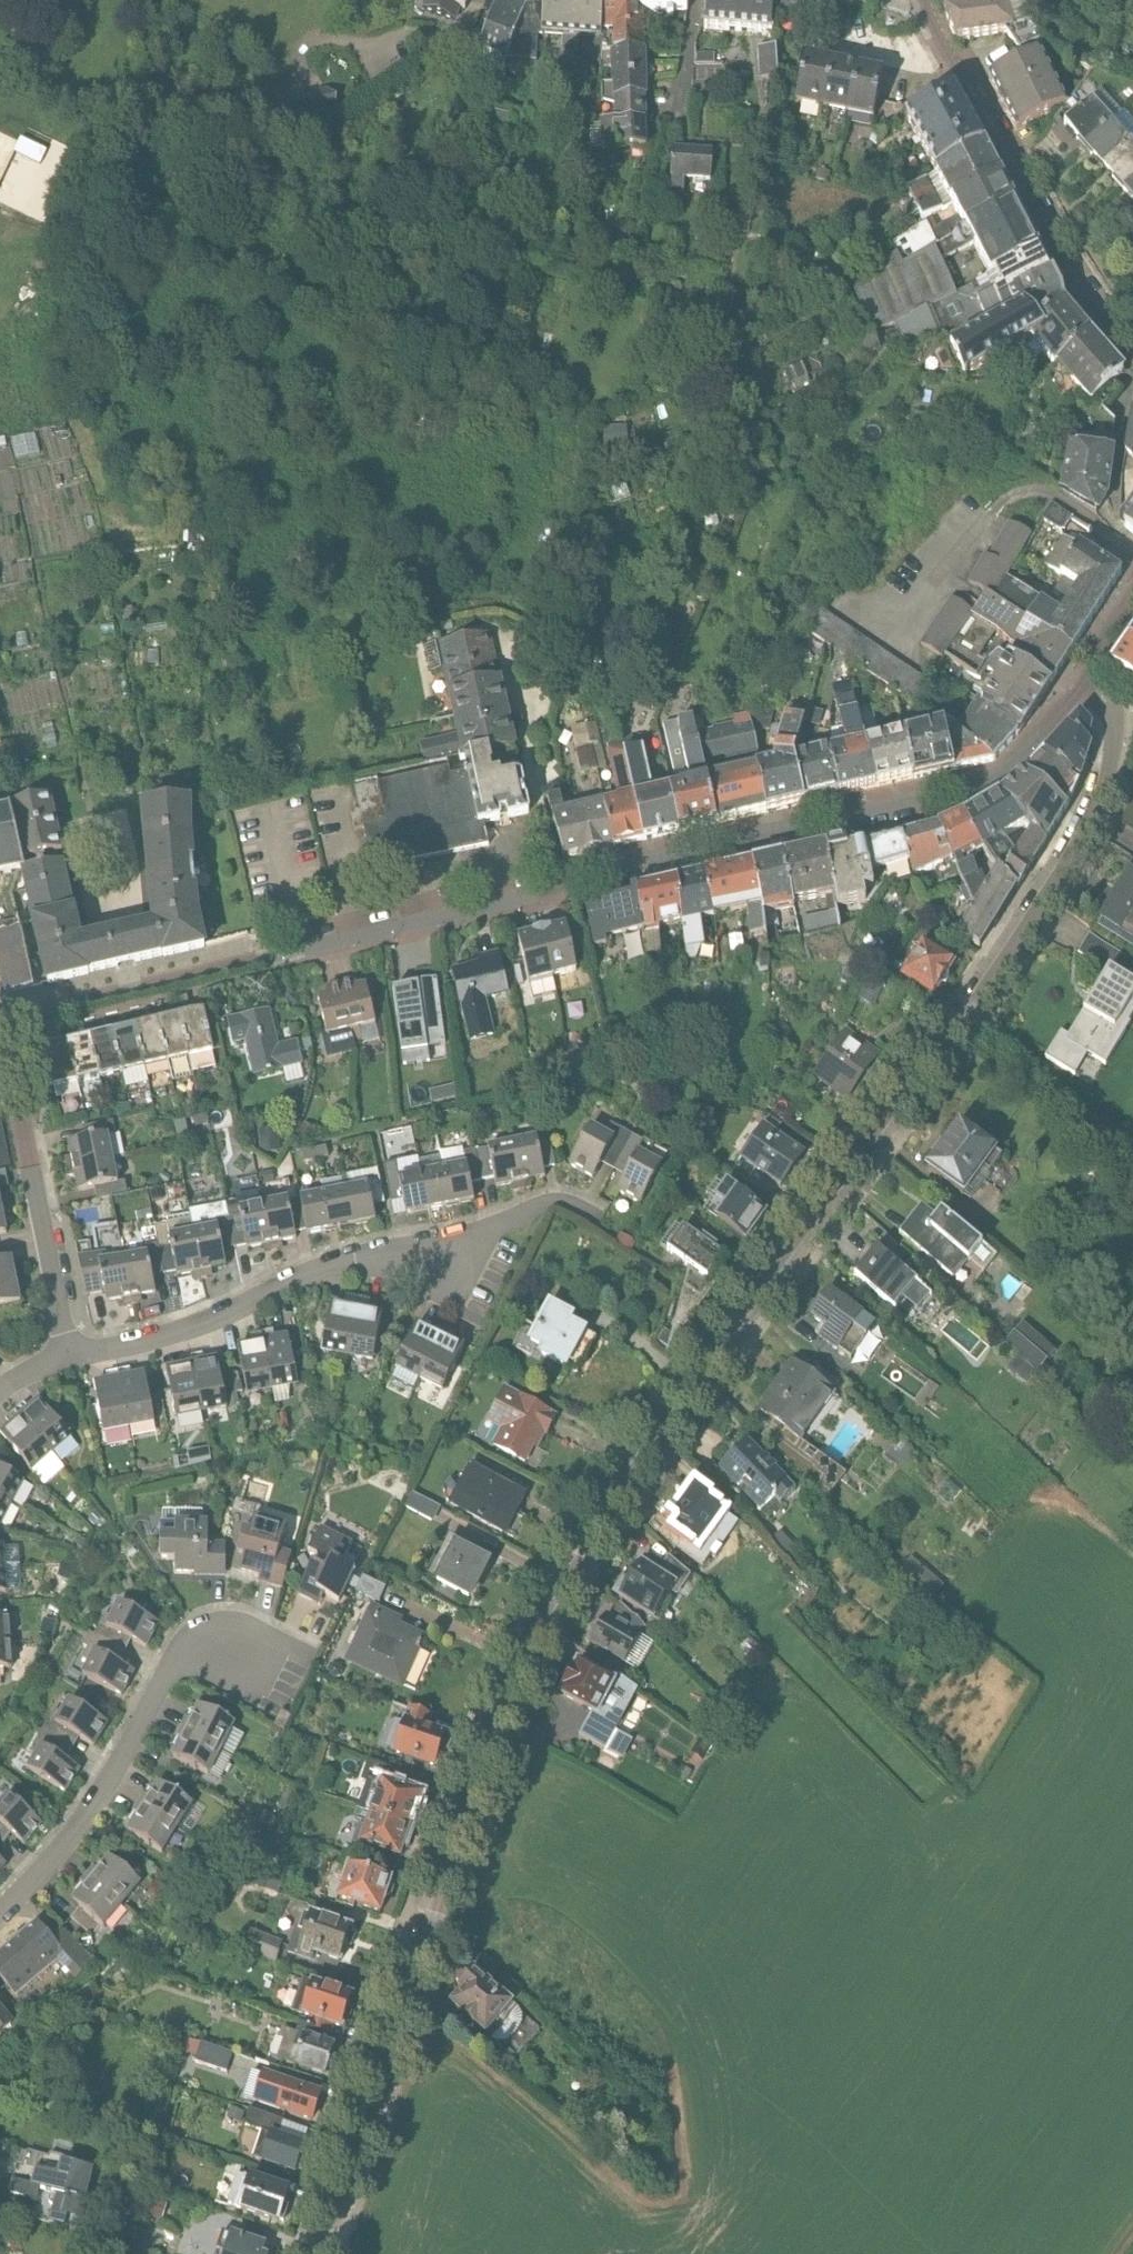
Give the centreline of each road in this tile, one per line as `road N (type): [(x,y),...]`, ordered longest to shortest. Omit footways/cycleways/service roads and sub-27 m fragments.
road 1 (residential): [(1084,687),(1112,710),(1114,736),(1104,789),(1075,849),(978,1000),(937,1040),(771,1268),(740,1326),(548,1601),(517,1662),(487,1732),(352,2172),(317,2253)]
road 2 (residential): [(1084,687),(985,781),(5,1022)]
road 3 (residential): [(1132,333),(1086,296),(928,4)]
road 4 (residential): [(79,1350),(201,1317),(318,1273),(449,1245)]
road 5 (residential): [(0,1916),(92,1809),(186,1650),(203,1642),(242,1653)]
road 6 (residential): [(79,1350),(39,1204),(5,1022)]
road 7 (residential): [(449,1245),(553,1203),(600,1219)]

